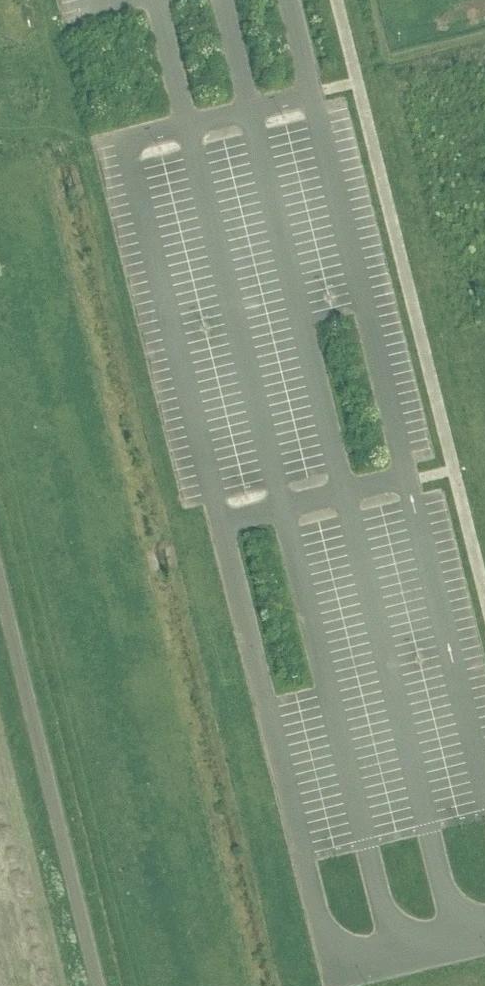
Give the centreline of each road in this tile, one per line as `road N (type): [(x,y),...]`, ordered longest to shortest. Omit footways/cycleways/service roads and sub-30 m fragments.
road 1 (unclassified): [(97,985),(0,586)]

